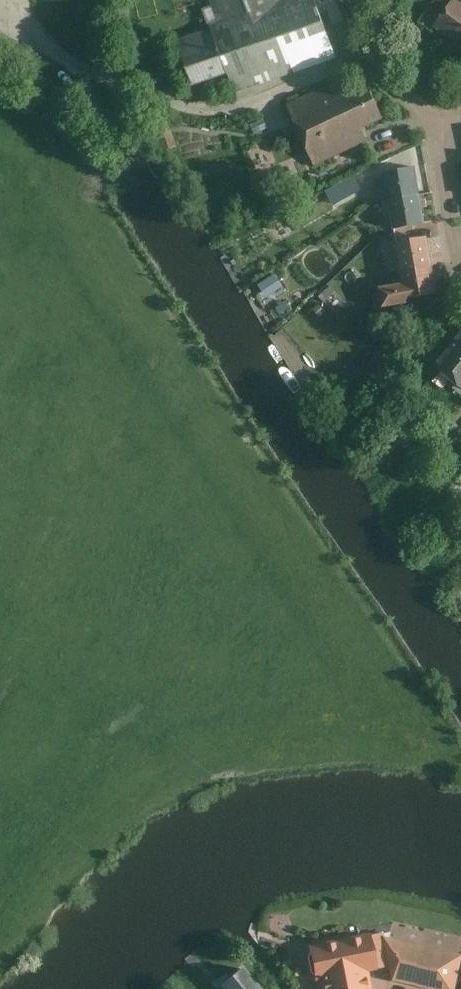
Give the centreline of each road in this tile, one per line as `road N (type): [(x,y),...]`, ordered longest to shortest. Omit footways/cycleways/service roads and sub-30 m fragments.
road 1 (residential): [(444,152),(411,100),(368,72),(340,73),(230,112),(197,112),(77,65),(40,42),(18,10)]

